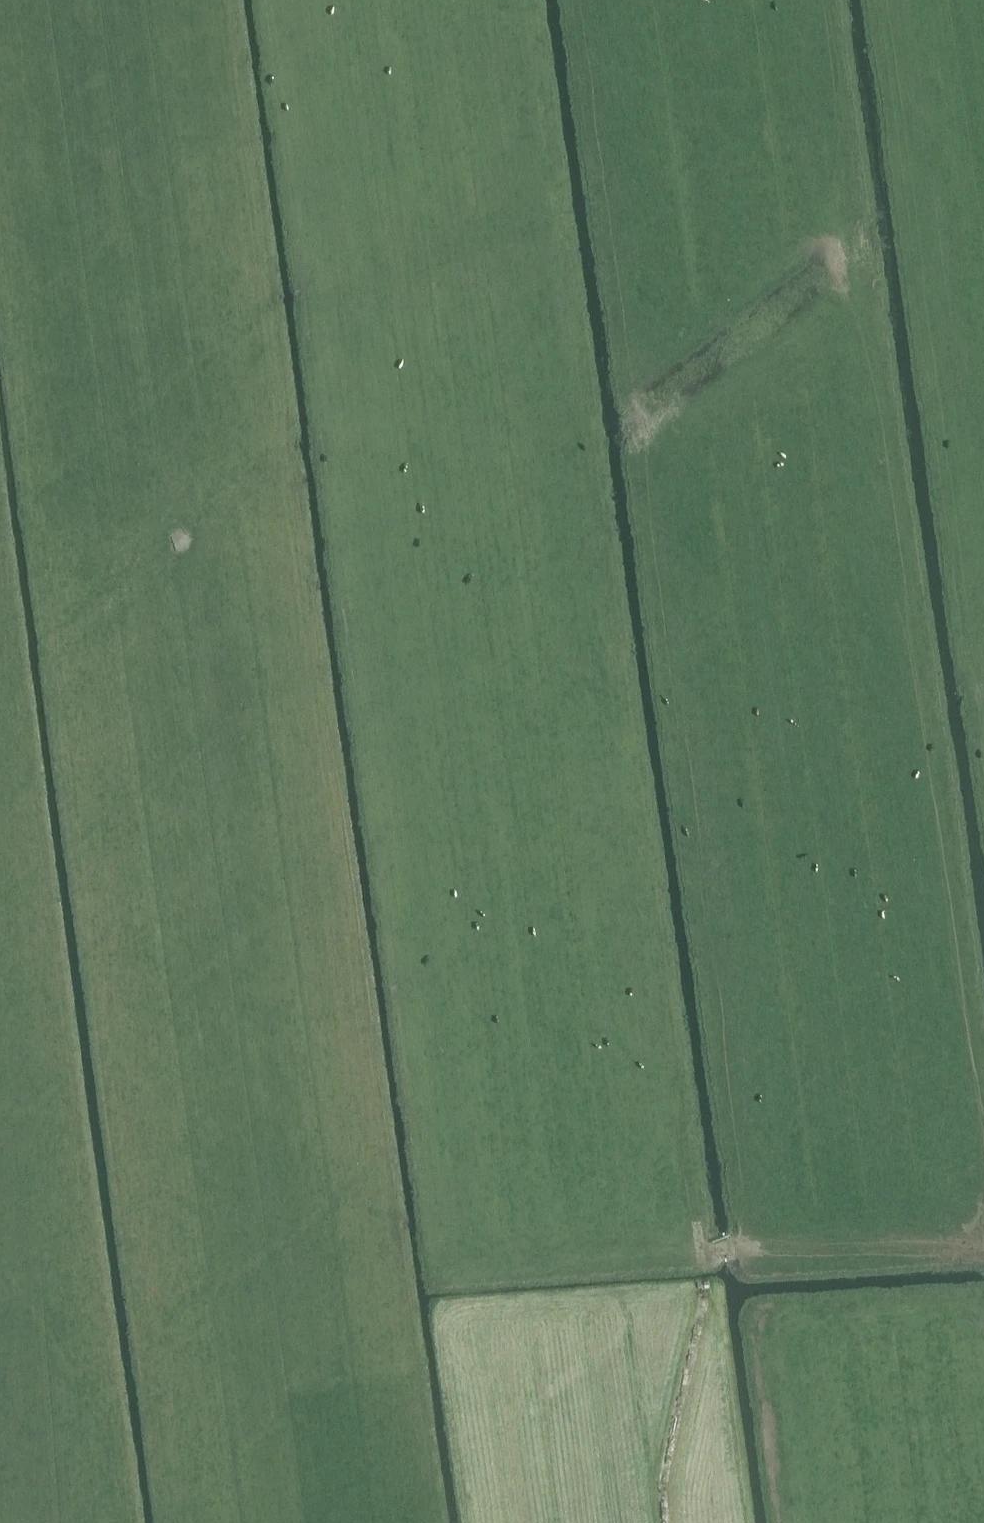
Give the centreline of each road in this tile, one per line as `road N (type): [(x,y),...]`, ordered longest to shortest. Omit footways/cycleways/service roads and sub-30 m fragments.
road 1 (track): [(699,1227),(708,1297),(669,1522)]

